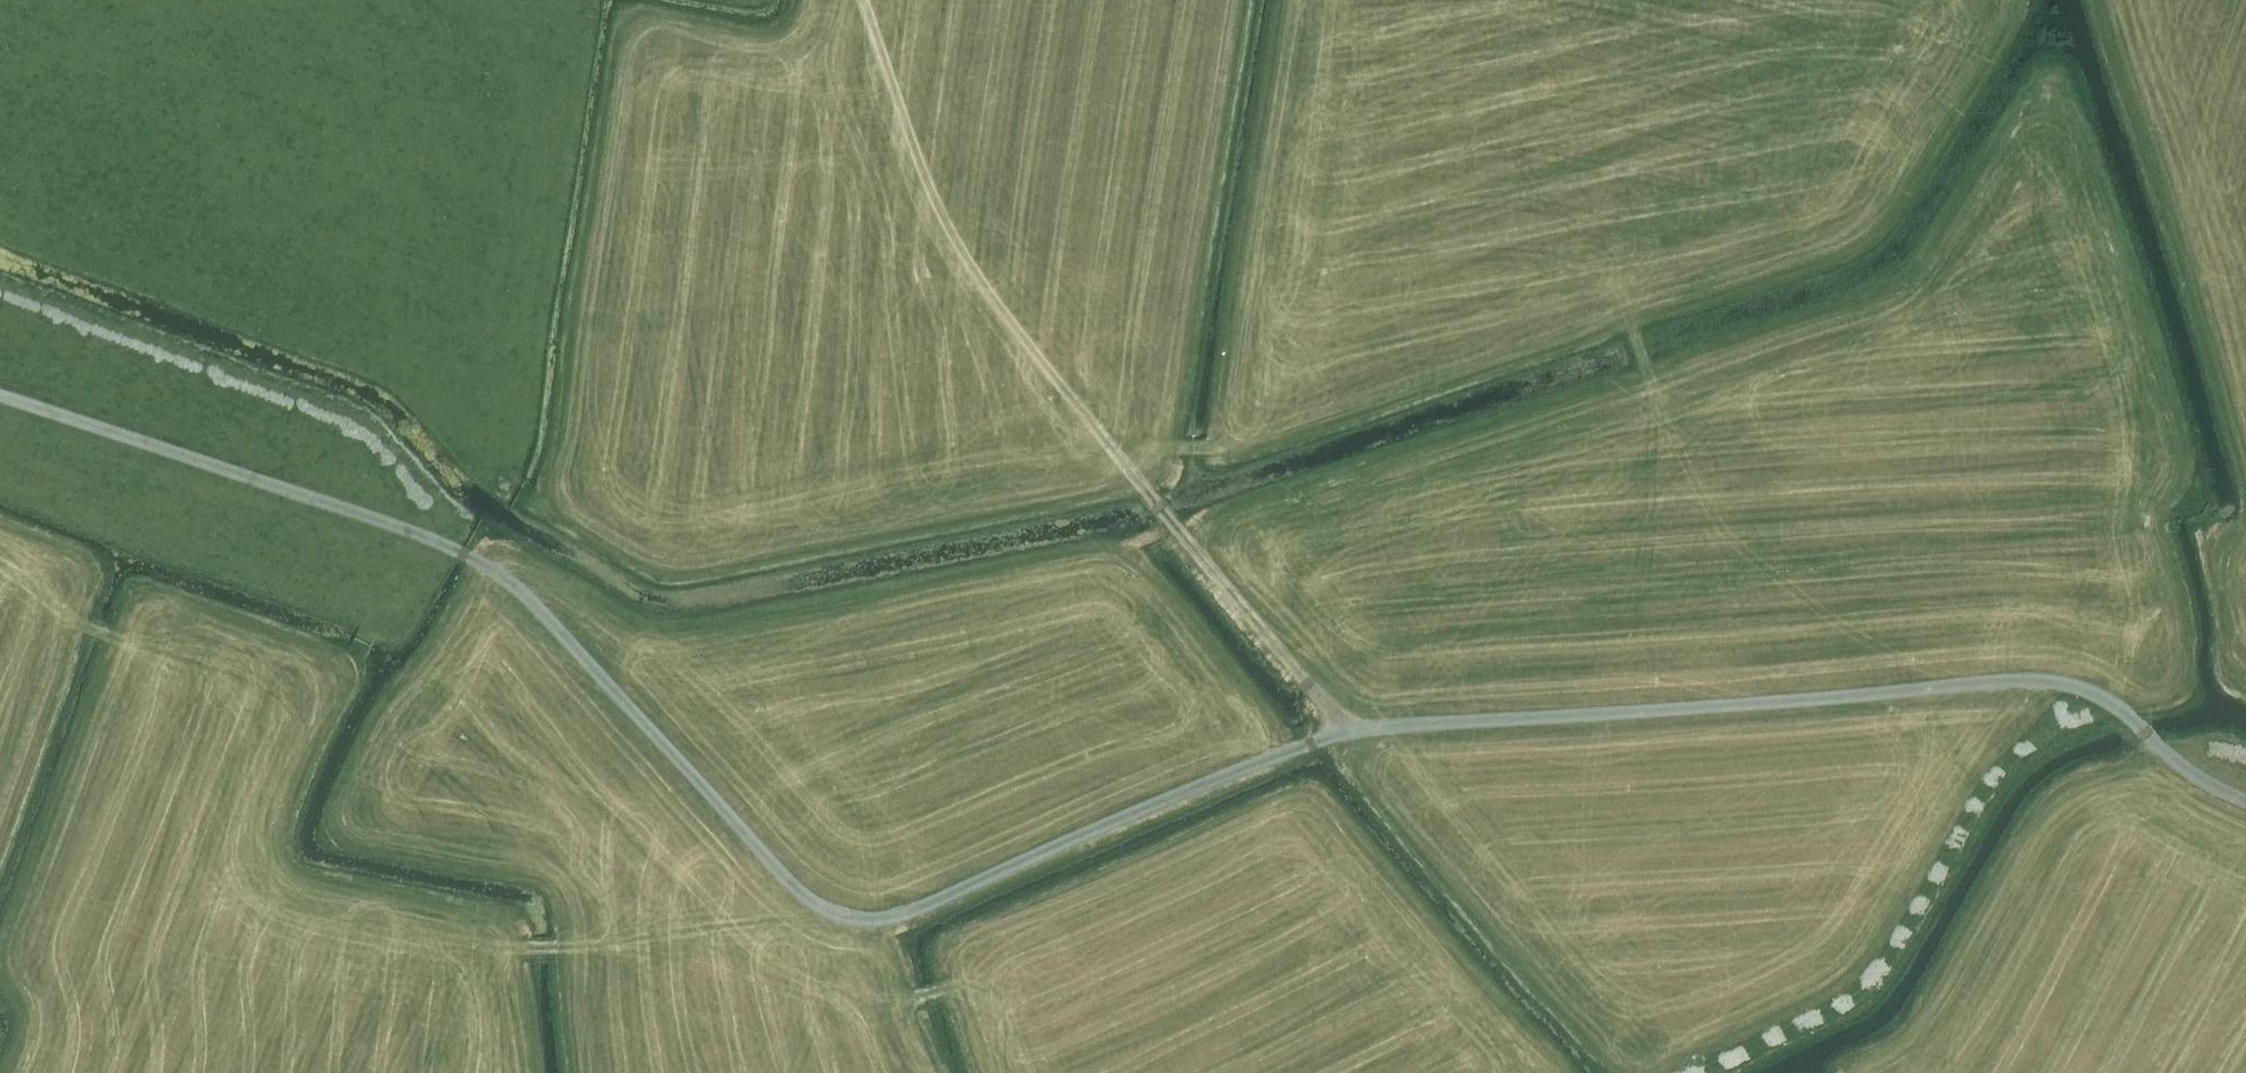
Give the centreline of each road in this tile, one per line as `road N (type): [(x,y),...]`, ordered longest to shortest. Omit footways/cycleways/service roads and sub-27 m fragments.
road 1 (unclassified): [(2245,800),(2194,774),(2099,694),(2037,680),(1375,727),(1343,731),(1125,816),(913,911),(844,917),(801,892),(501,575),(413,532),(0,396)]
road 2 (track): [(1343,731),(979,278),(929,186),(865,0)]

